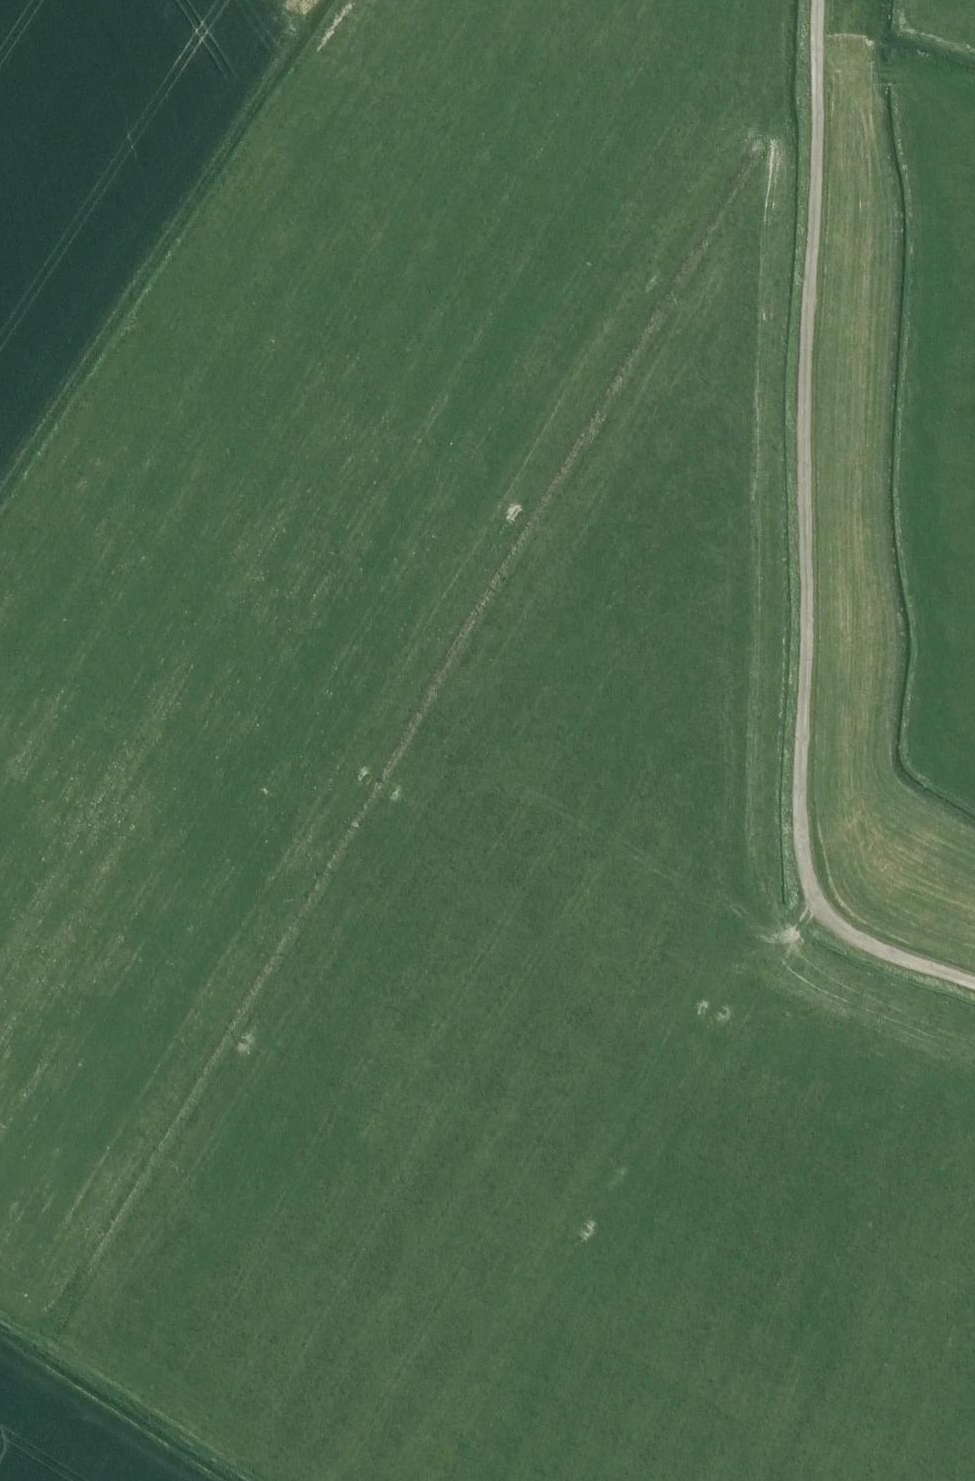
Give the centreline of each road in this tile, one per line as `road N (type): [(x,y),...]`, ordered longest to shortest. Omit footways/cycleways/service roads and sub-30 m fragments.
road 1 (track): [(974,987),(848,935),(814,890),(800,848),(818,0)]

